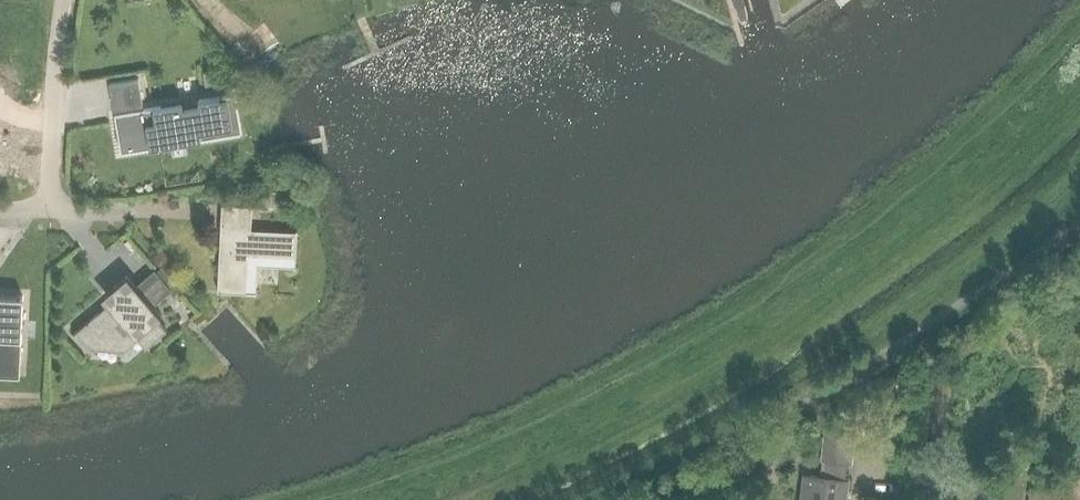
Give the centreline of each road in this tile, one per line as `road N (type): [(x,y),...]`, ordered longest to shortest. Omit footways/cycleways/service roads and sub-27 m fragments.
road 1 (residential): [(64,0),(49,213)]

